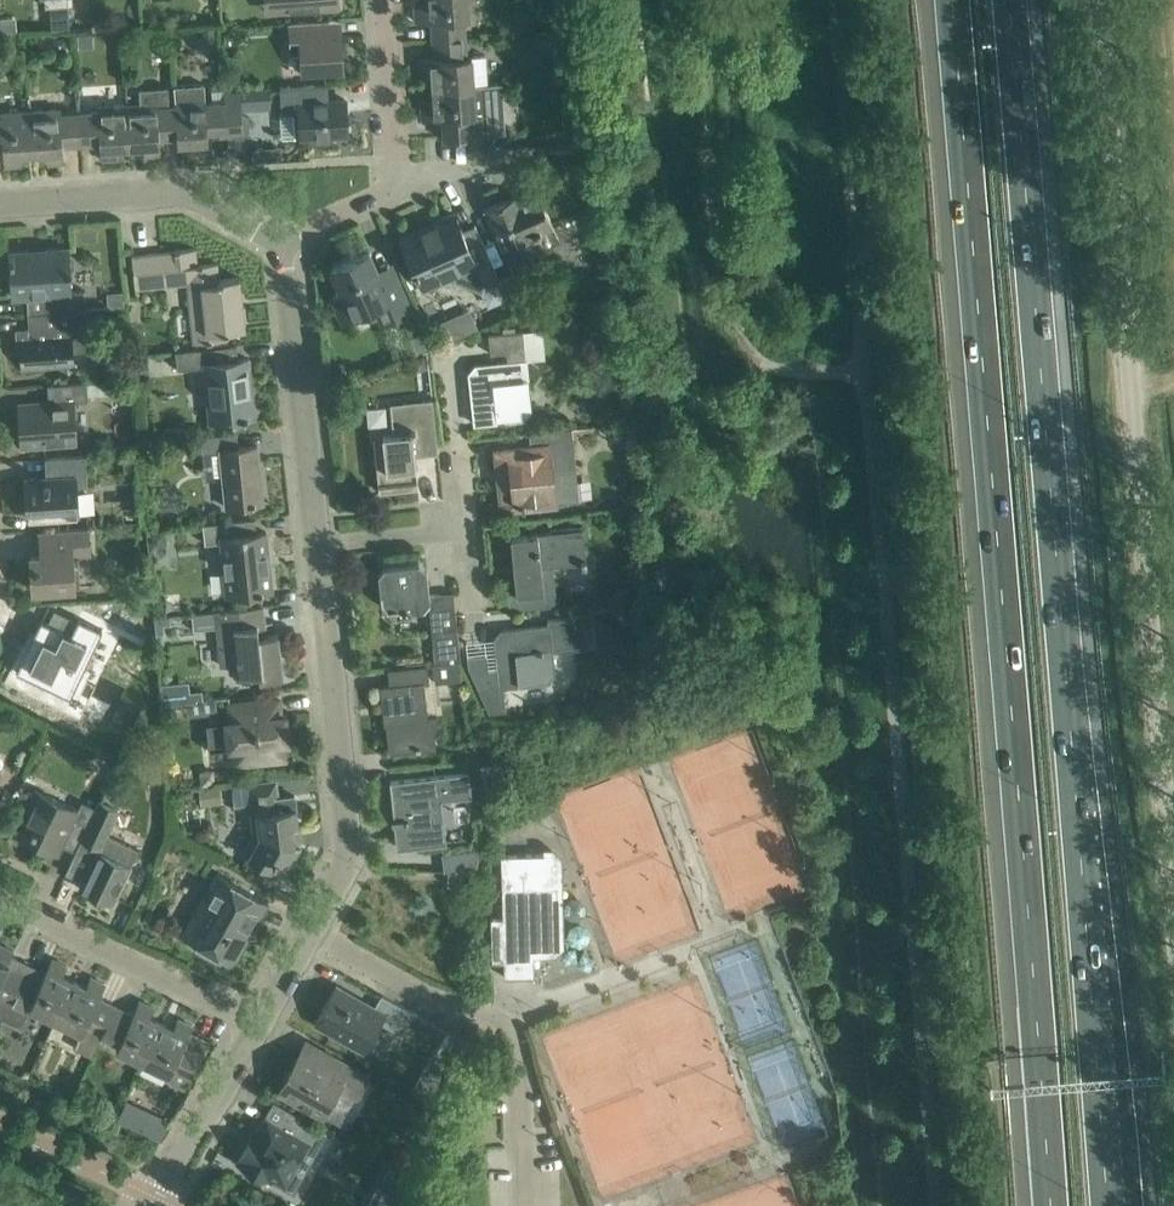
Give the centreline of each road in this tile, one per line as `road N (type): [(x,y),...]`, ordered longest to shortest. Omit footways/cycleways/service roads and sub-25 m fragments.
road 1 (motorway): [(952,0),(1051,1205)]
road 2 (motorway): [(1107,1205),(1013,0)]
road 3 (unclassified): [(1173,797),(1107,0)]
road 4 (residential): [(524,1205),(511,1034),(311,929)]
road 5 (residential): [(311,929),(350,862),(316,544)]
road 6 (residential): [(316,544),(278,241)]
road 7 (residential): [(278,241),(177,191),(0,203)]
road 8 (residential): [(259,1021),(0,897)]
road 9 (residential): [(155,1205),(259,1021)]
road 10 (residential): [(397,189),(384,0)]
road 11 (residential): [(316,544),(464,530)]
road 12 (residential): [(278,241),(397,189)]

